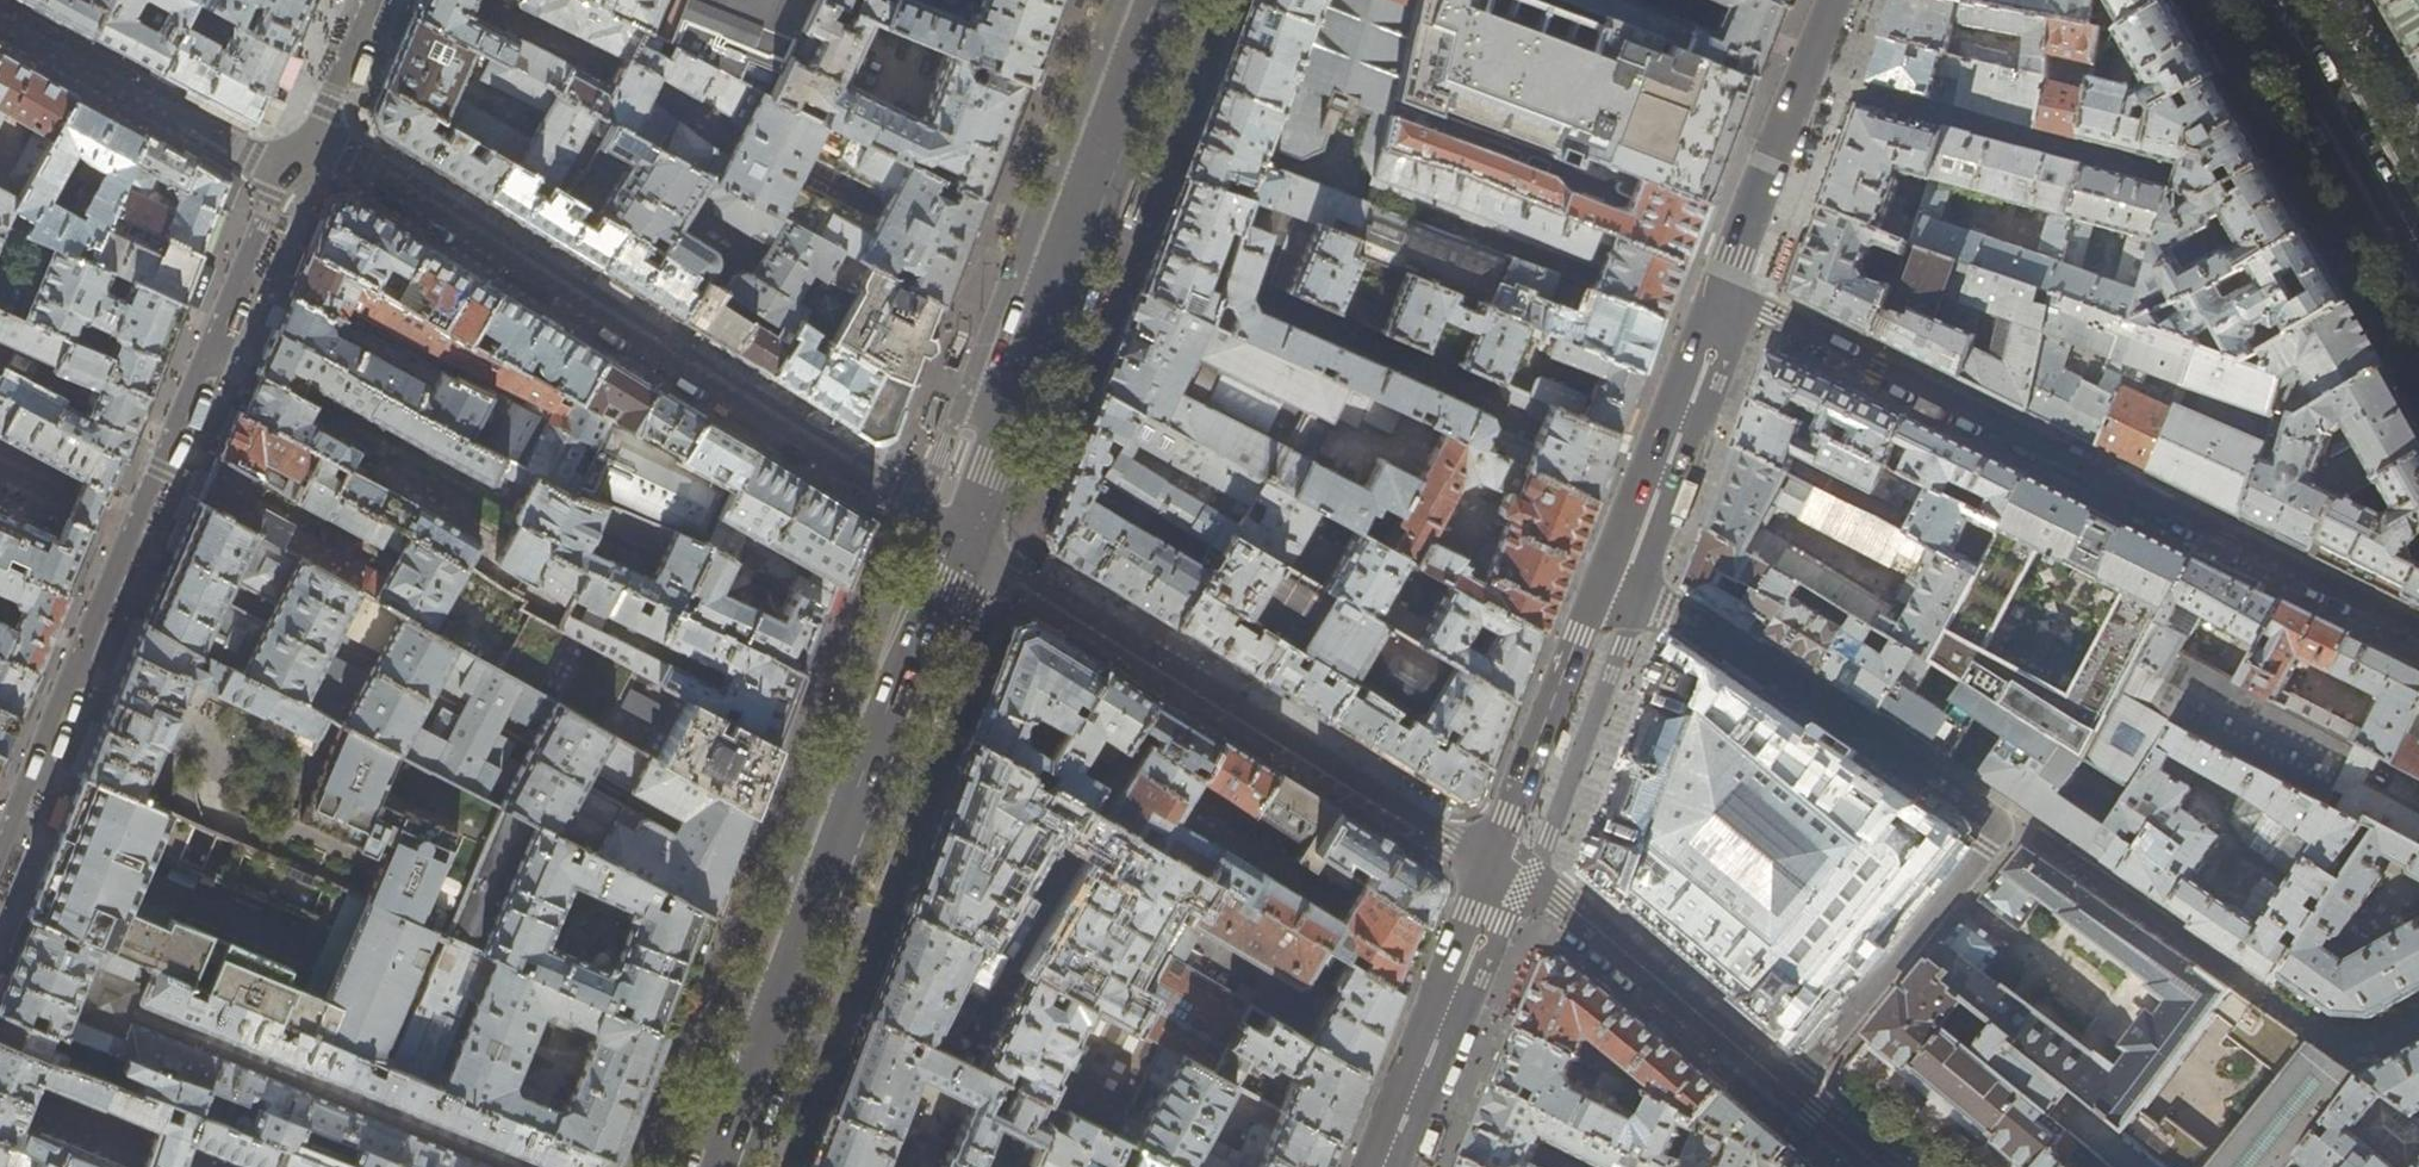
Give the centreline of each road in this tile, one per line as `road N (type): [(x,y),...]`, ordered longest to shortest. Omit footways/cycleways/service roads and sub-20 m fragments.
road 1 (residential): [(1719,288),(2418,632)]
road 2 (residential): [(316,136),(960,535)]
road 3 (primary): [(721,1166),(960,535)]
road 4 (residential): [(1490,862),(960,535)]
road 5 (secondary): [(1719,288),(1490,862)]
road 6 (primary): [(960,535),(1162,0)]
road 7 (residential): [(1490,862),(1560,903),(1875,1166)]
road 8 (residential): [(133,533),(282,172)]
road 9 (residential): [(0,864),(133,533)]
road 10 (secondary): [(1490,862),(1372,1166)]
road 11 (residential): [(282,172),(0,22)]
road 12 (secondary): [(1836,0),(1719,288)]
road 13 (primary): [(2418,242),(2278,0)]
road 14 (residential): [(316,136),(373,0)]
road 15 (residential): [(133,533),(0,474)]

